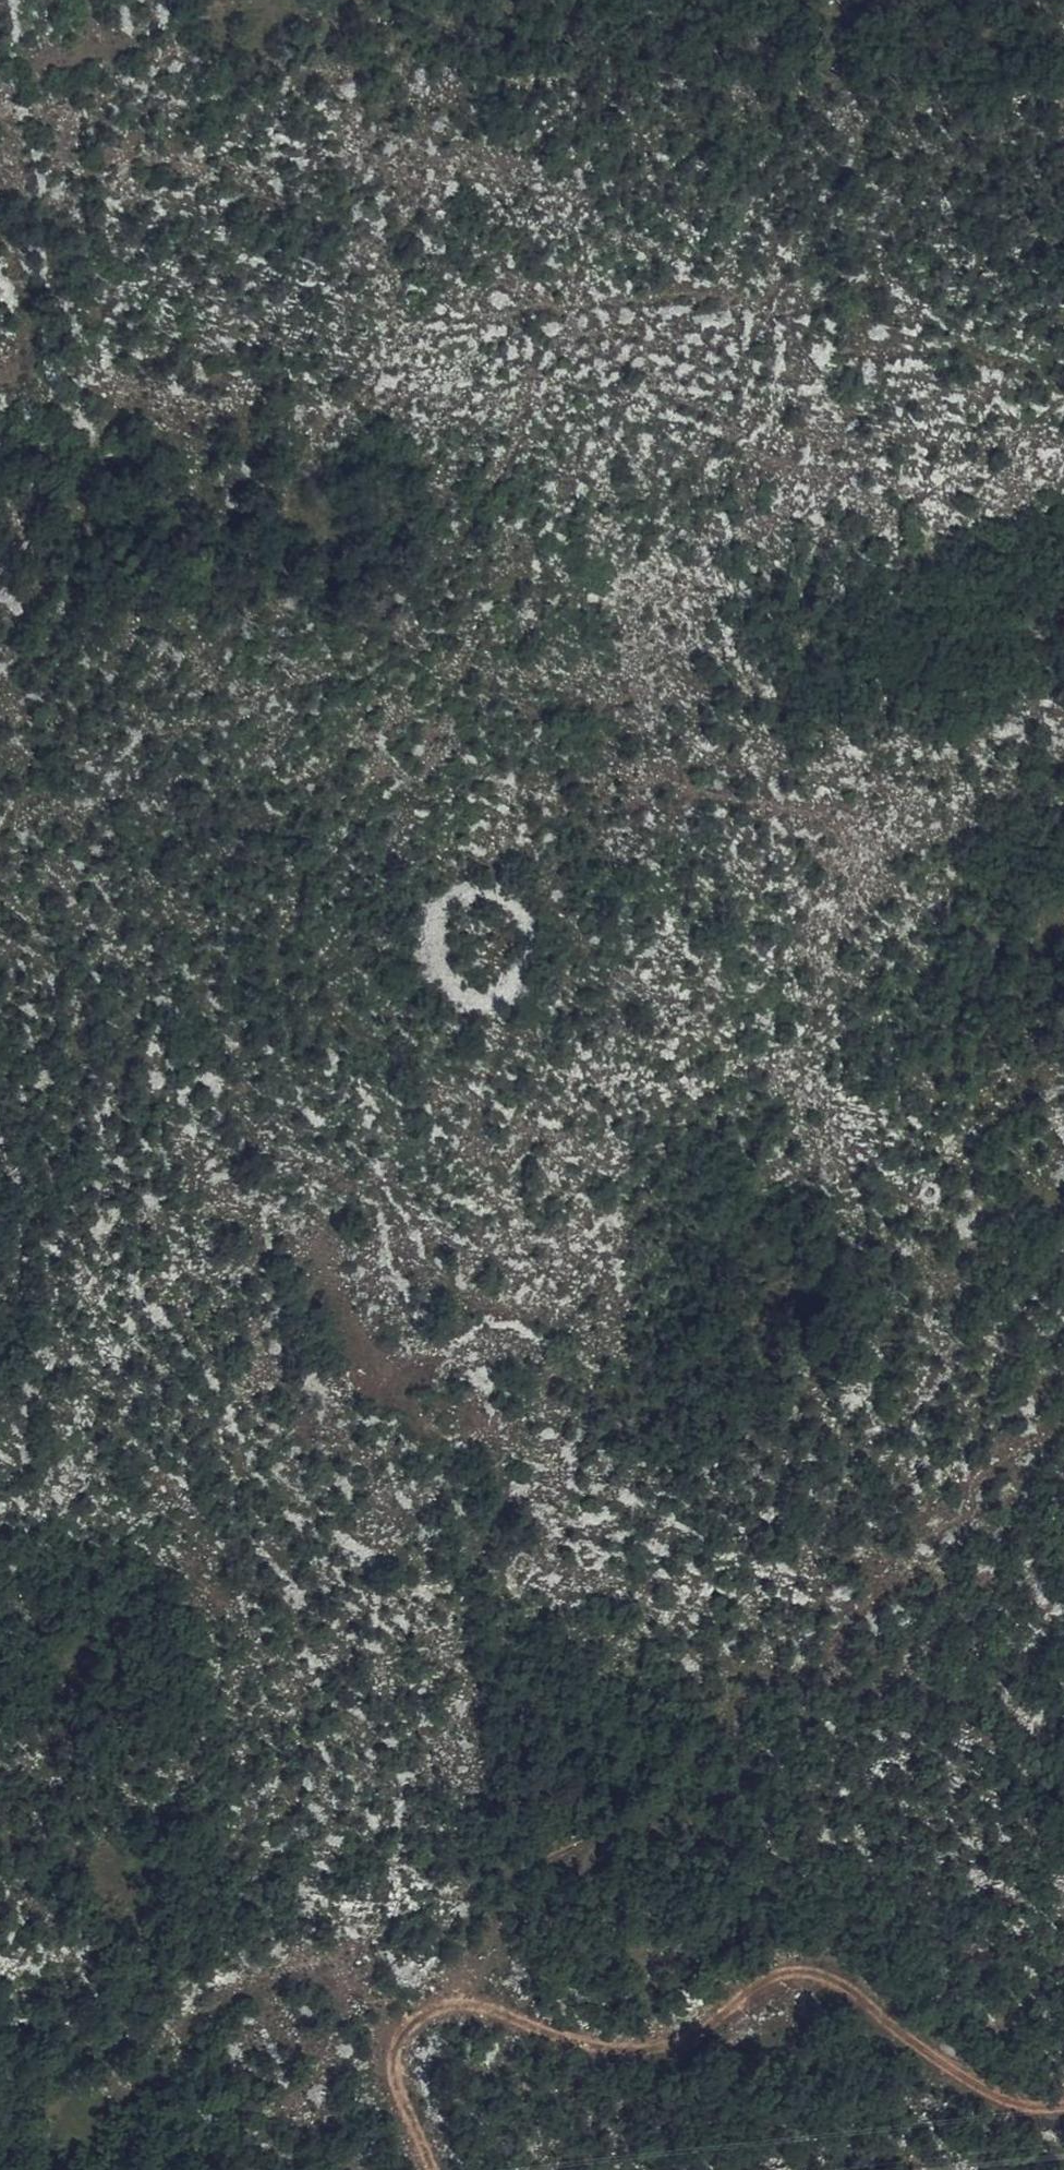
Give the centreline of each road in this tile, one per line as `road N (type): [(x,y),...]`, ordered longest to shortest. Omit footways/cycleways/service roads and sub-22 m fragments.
road 1 (track): [(455,2003),(588,2046),(638,2048),(688,2037),(771,1978),(816,1979),(847,1992),(967,2085),(1023,2104),(1063,2106)]
road 2 (track): [(432,2169),(397,2081),(408,2030),(455,2003)]

